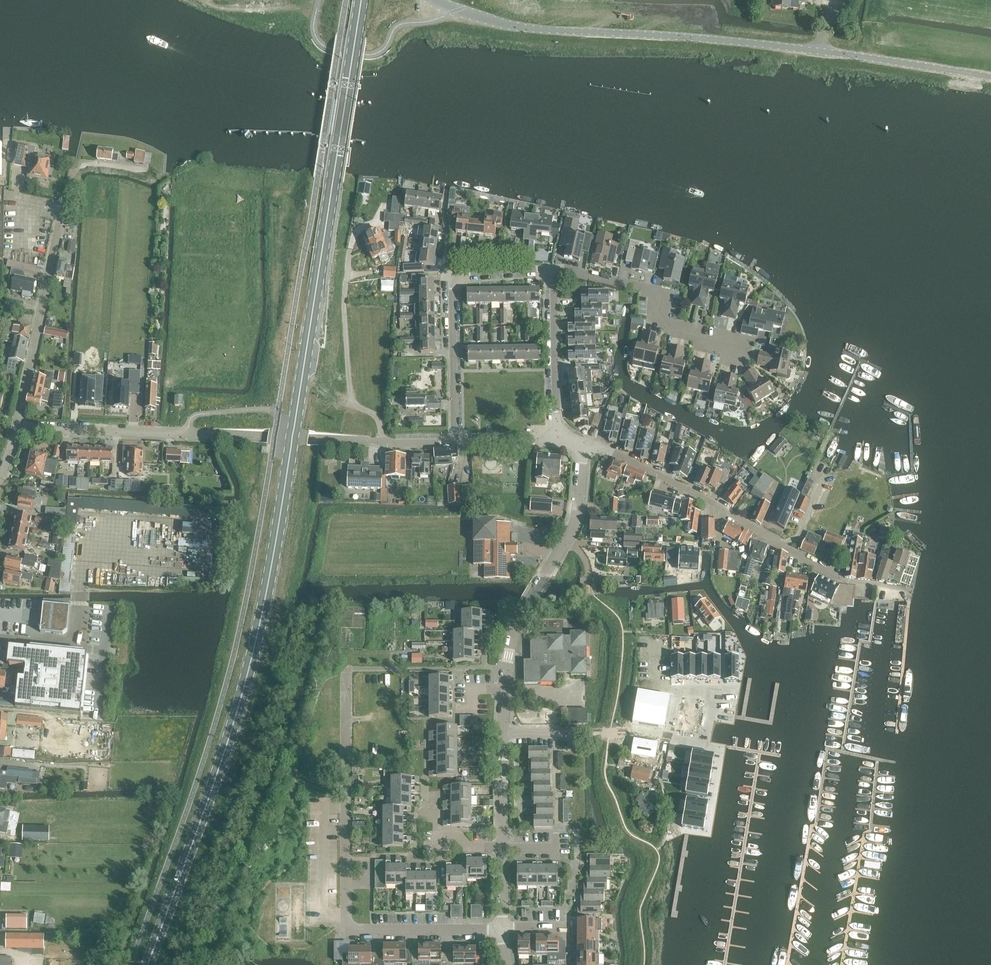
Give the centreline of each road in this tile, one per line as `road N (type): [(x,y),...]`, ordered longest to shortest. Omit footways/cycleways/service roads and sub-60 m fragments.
road 1 (primary): [(148,964),(232,728),(265,599),(360,0)]
road 2 (unclassified): [(990,77),(692,36),(523,28),(455,11)]
road 3 (residential): [(910,590),(843,579),(712,502),(584,444)]
road 4 (residential): [(503,732),(516,630),(572,533),(584,444)]
road 5 (residential): [(553,269),(451,276),(454,442)]
road 6 (unclassified): [(346,923),(346,669)]
road 7 (residential): [(749,347),(670,329),(658,311),(662,292),(553,269)]
road 8 (unclassified): [(17,427),(58,229)]
road 9 (residential): [(678,741),(503,732)]
road 10 (residential): [(557,440),(553,269)]
road 11 (unclassified): [(17,427),(187,432)]
road 12 (residential): [(502,930),(350,930),(346,923)]

